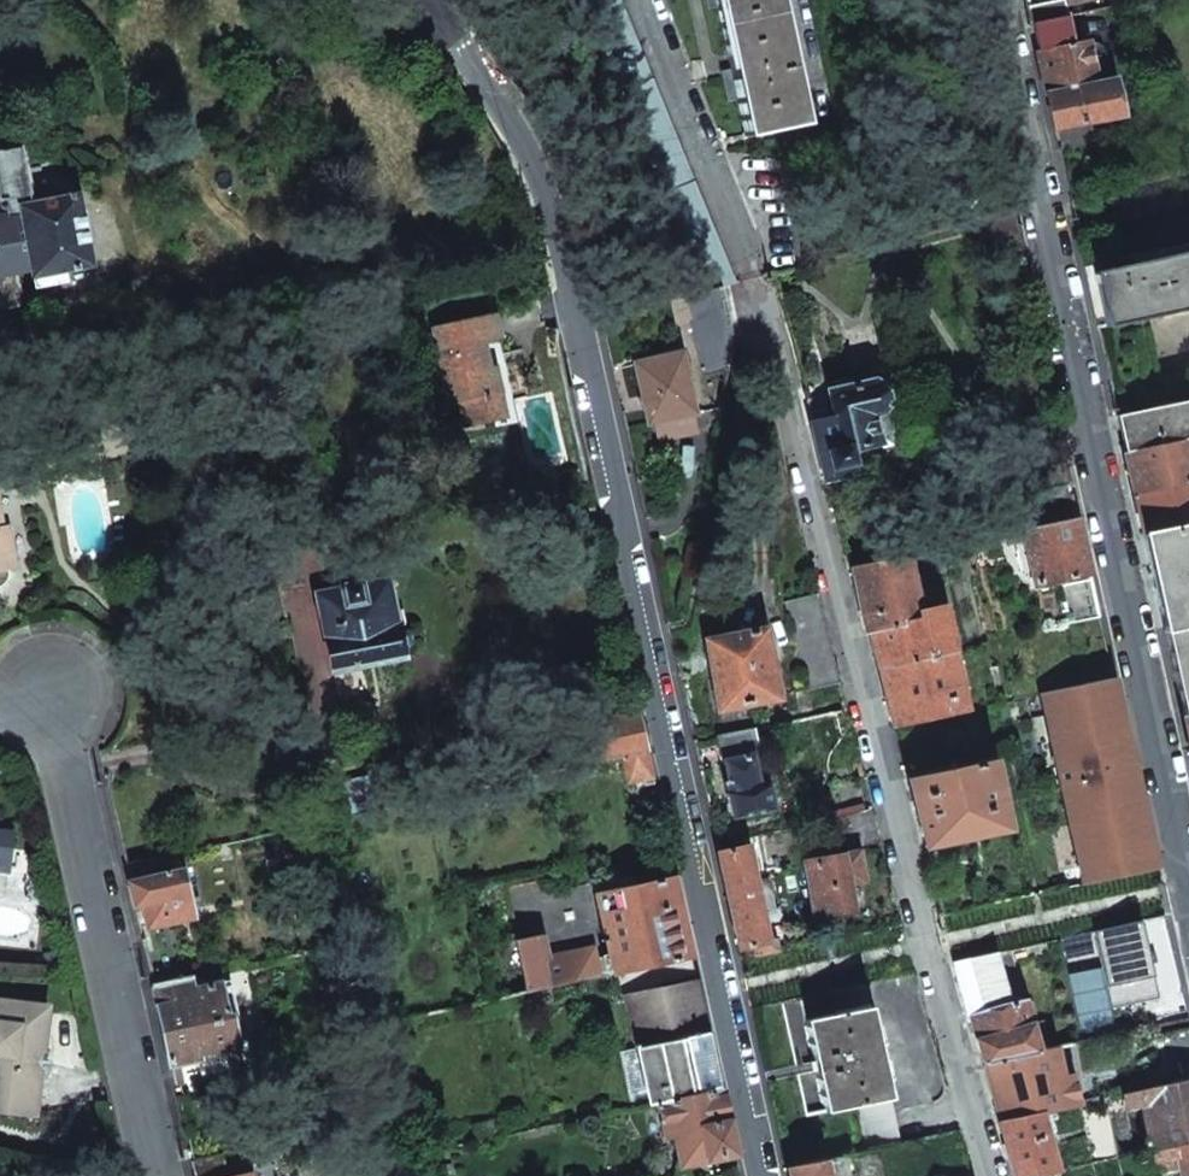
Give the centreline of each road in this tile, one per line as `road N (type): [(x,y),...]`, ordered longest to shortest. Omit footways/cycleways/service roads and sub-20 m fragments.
road 1 (residential): [(440,28),(531,185),(589,375),(766,1175)]
road 2 (residential): [(998,1175),(752,279)]
road 3 (residential): [(1188,885),(1010,0)]
road 4 (residential): [(153,1175),(46,697),(0,705)]
road 5 (residential): [(658,0),(752,279)]

